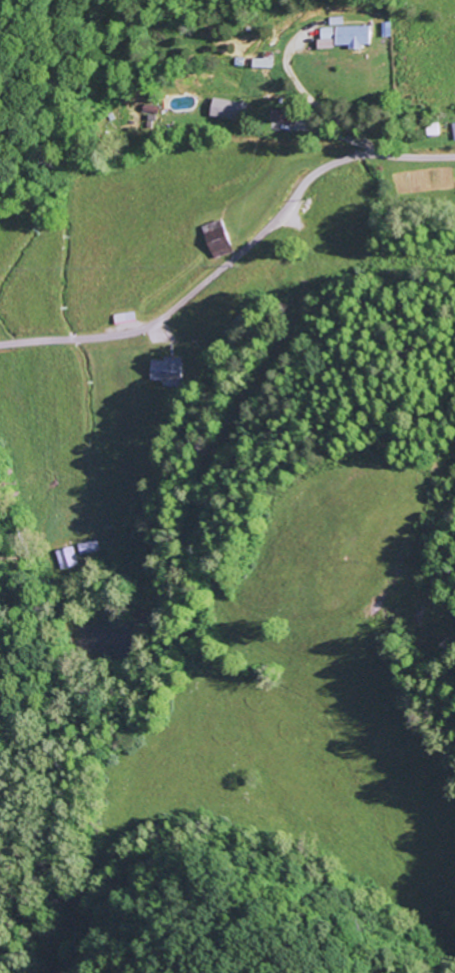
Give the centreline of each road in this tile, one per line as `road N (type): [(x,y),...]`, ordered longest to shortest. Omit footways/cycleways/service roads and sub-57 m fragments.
road 1 (residential): [(0,345),(145,327),(333,163),(368,155),(454,157)]

